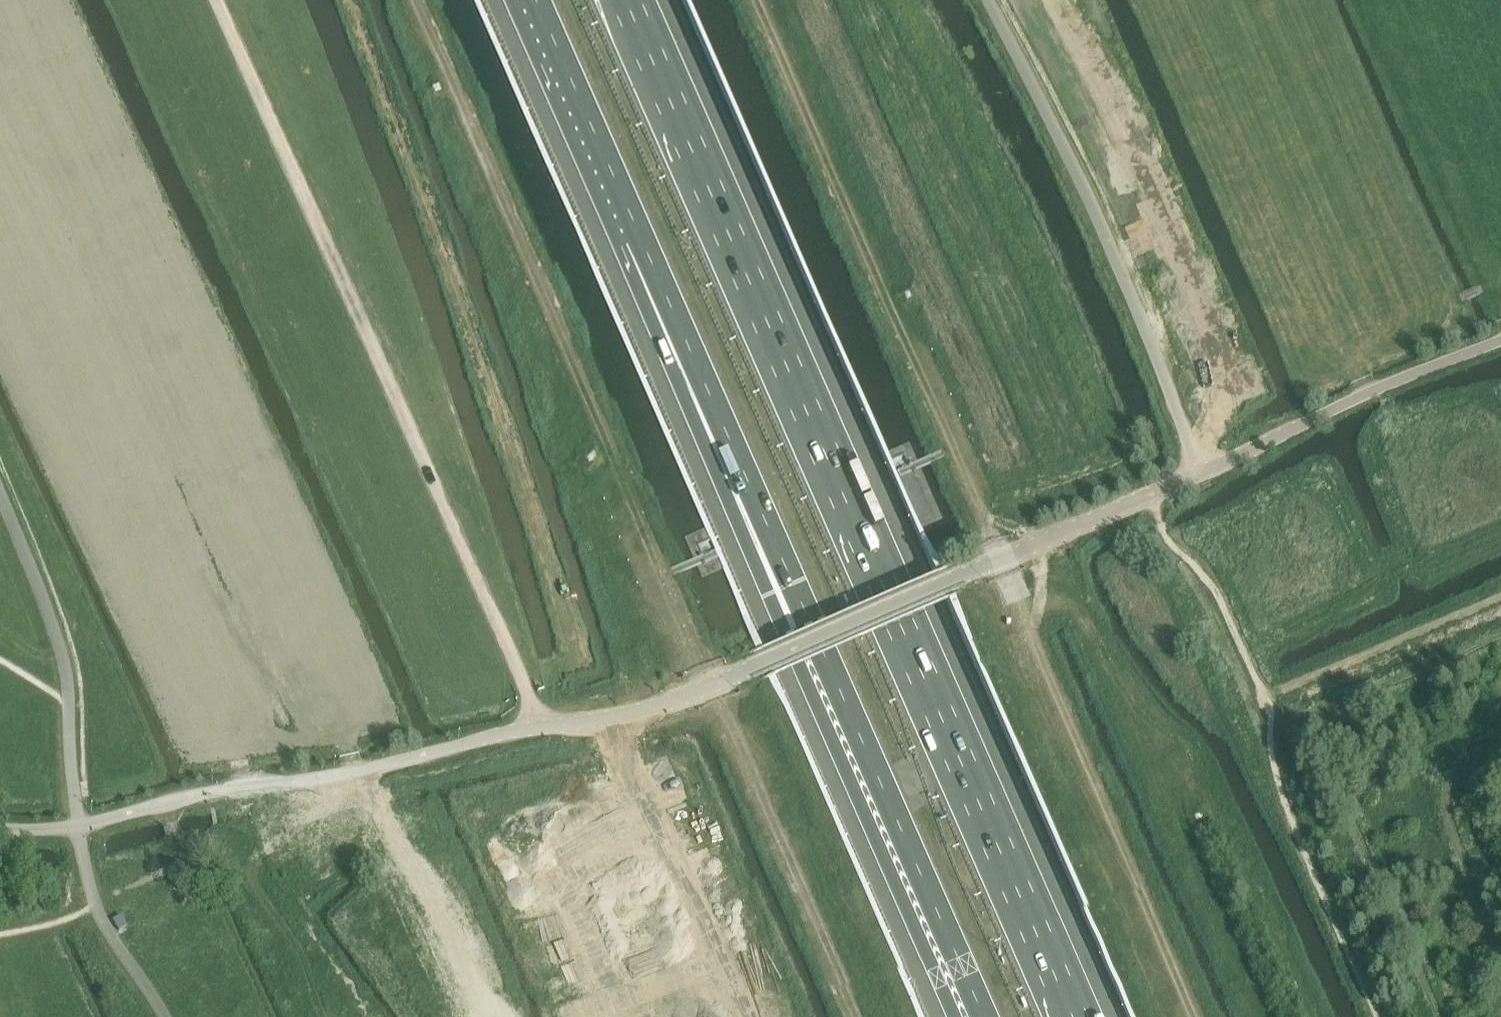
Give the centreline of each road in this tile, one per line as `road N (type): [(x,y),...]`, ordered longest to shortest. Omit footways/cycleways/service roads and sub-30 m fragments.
road 1 (unclassified): [(0,829),(79,827),(678,701),(1500,340)]
road 2 (motorway): [(1071,1016),(636,0)]
road 3 (motorway): [(634,230),(984,1016)]
road 4 (motorway): [(634,230),(768,596),(952,1016)]
road 5 (track): [(218,0),(501,630),(535,728)]
road 6 (track): [(708,688),(415,0)]
road 7 (track): [(753,0),(1001,561)]
road 8 (motorway): [(538,0),(634,230)]

